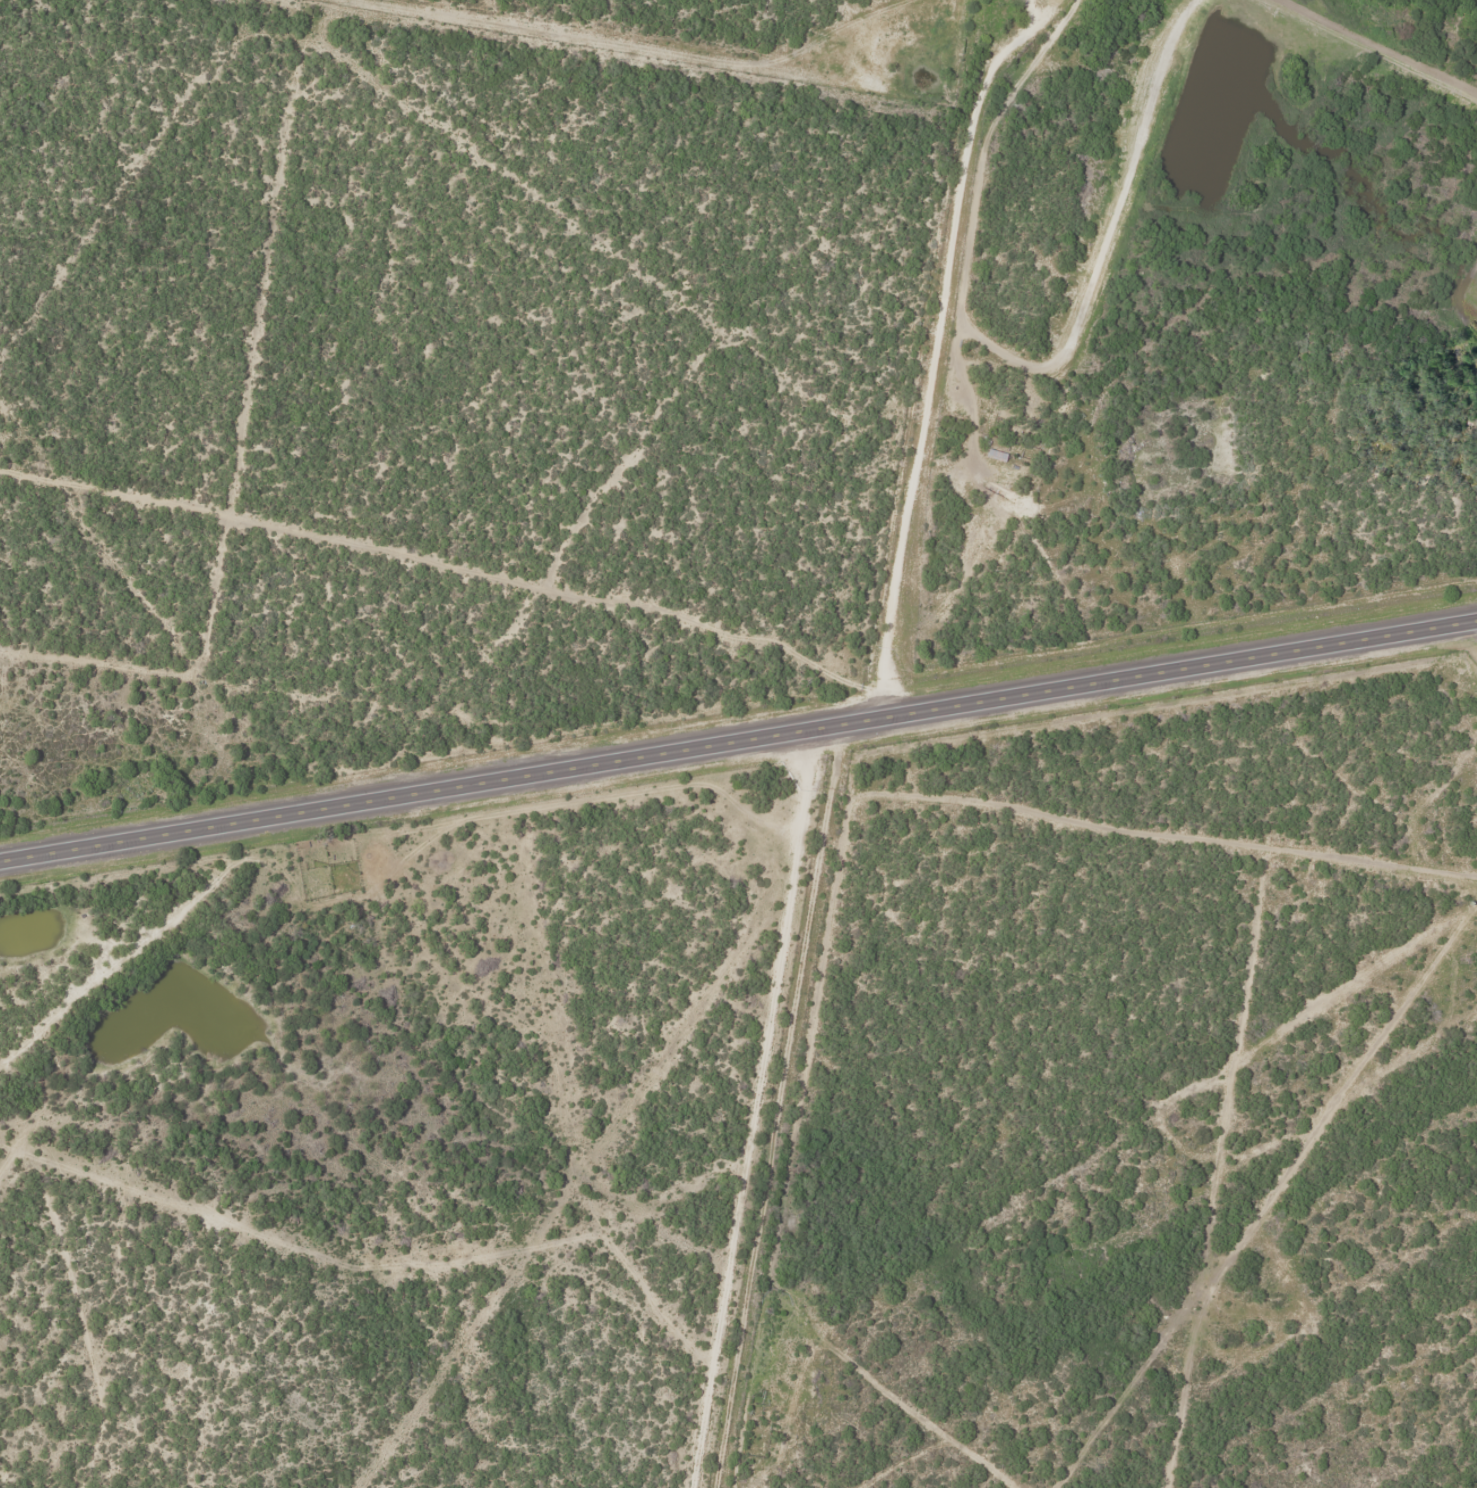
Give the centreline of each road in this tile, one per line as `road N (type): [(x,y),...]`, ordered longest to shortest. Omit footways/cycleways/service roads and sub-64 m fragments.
road 1 (primary): [(1476,621),(882,720),(0,851)]

